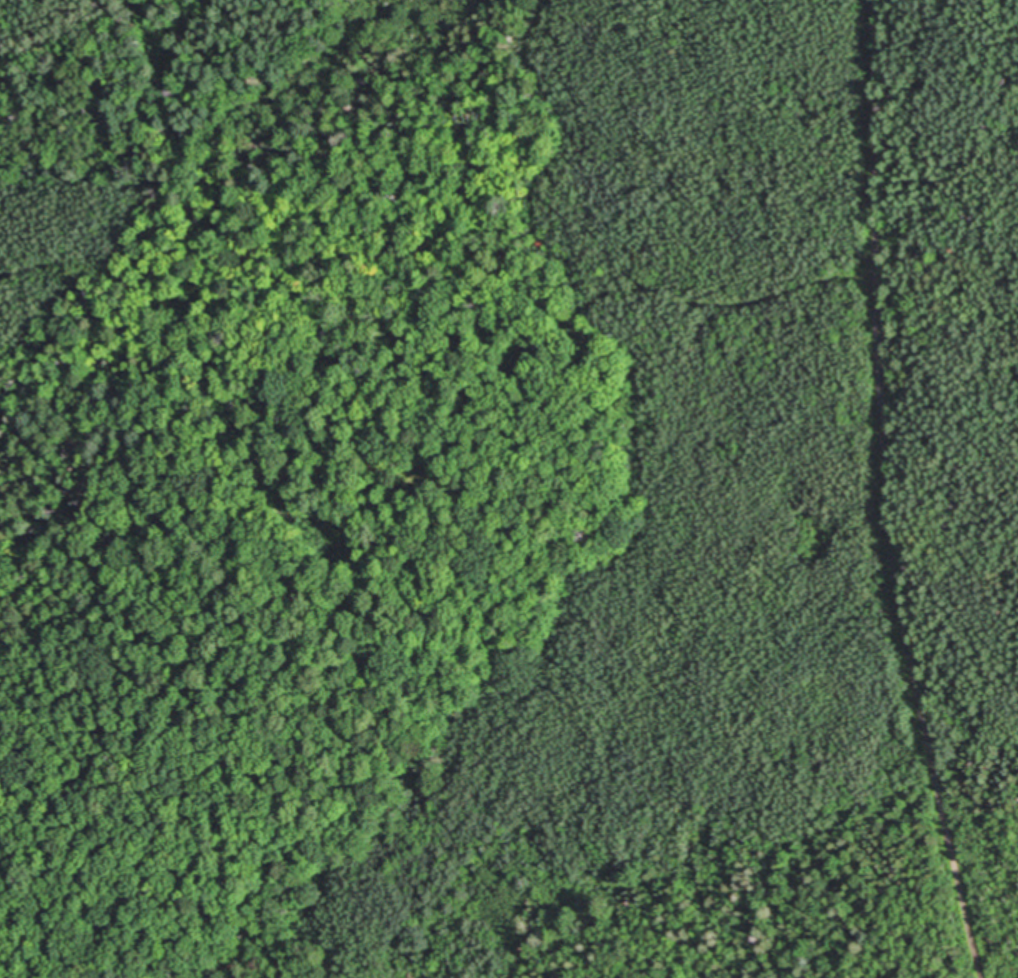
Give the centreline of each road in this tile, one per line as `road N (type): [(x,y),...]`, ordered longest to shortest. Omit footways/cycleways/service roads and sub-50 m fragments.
road 1 (residential): [(984,977),(894,547),(877,0)]

